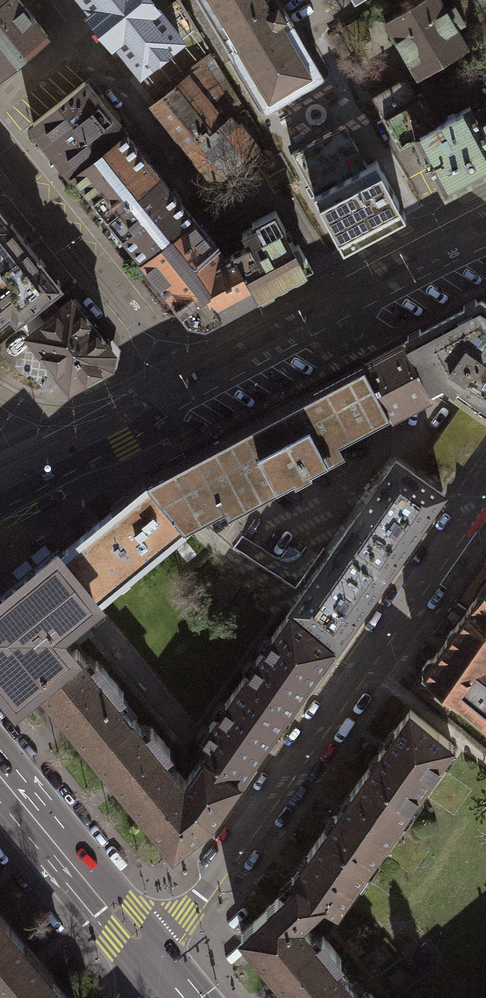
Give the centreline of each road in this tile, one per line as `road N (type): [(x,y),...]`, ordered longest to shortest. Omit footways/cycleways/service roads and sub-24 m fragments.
road 1 (residential): [(485,491),(155,965)]
road 2 (tertiary): [(169,411),(485,239)]
road 3 (residential): [(169,411),(161,372),(128,316),(0,152)]
road 4 (primary): [(155,965),(0,773)]
road 5 (tertiary): [(0,505),(121,445),(169,411)]

